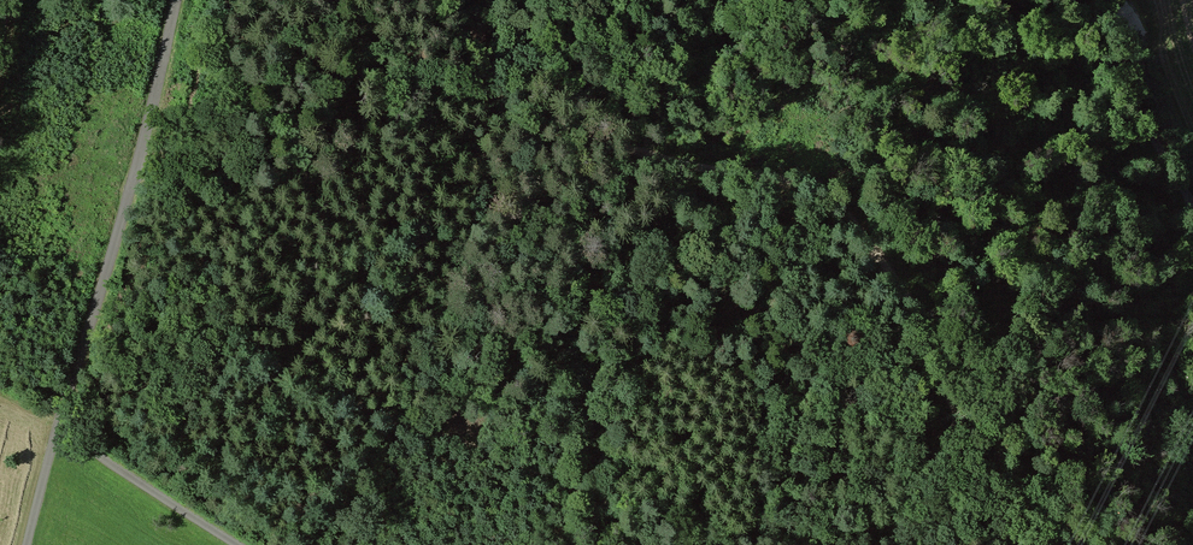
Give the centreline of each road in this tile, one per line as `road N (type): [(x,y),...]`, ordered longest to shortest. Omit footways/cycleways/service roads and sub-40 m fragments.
road 1 (track): [(481,0),(475,38),(503,110),(554,132),(812,191),(838,207),(952,358),(962,427),(996,475),(1070,544)]
road 2 (track): [(125,204),(144,256),(338,399),(611,502),(703,516),(767,544)]
road 3 (track): [(53,419),(241,544)]

